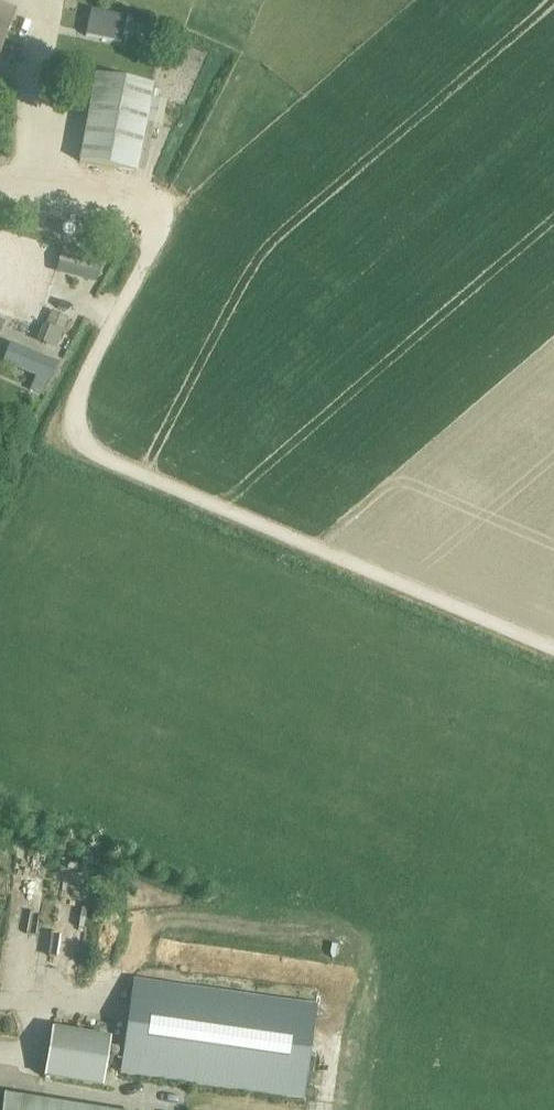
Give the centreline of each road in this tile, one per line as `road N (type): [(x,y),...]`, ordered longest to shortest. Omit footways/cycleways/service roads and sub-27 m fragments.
road 1 (track): [(553,650),(90,451),(77,436),(74,412),(83,383),(158,235),(156,222),(139,209)]

